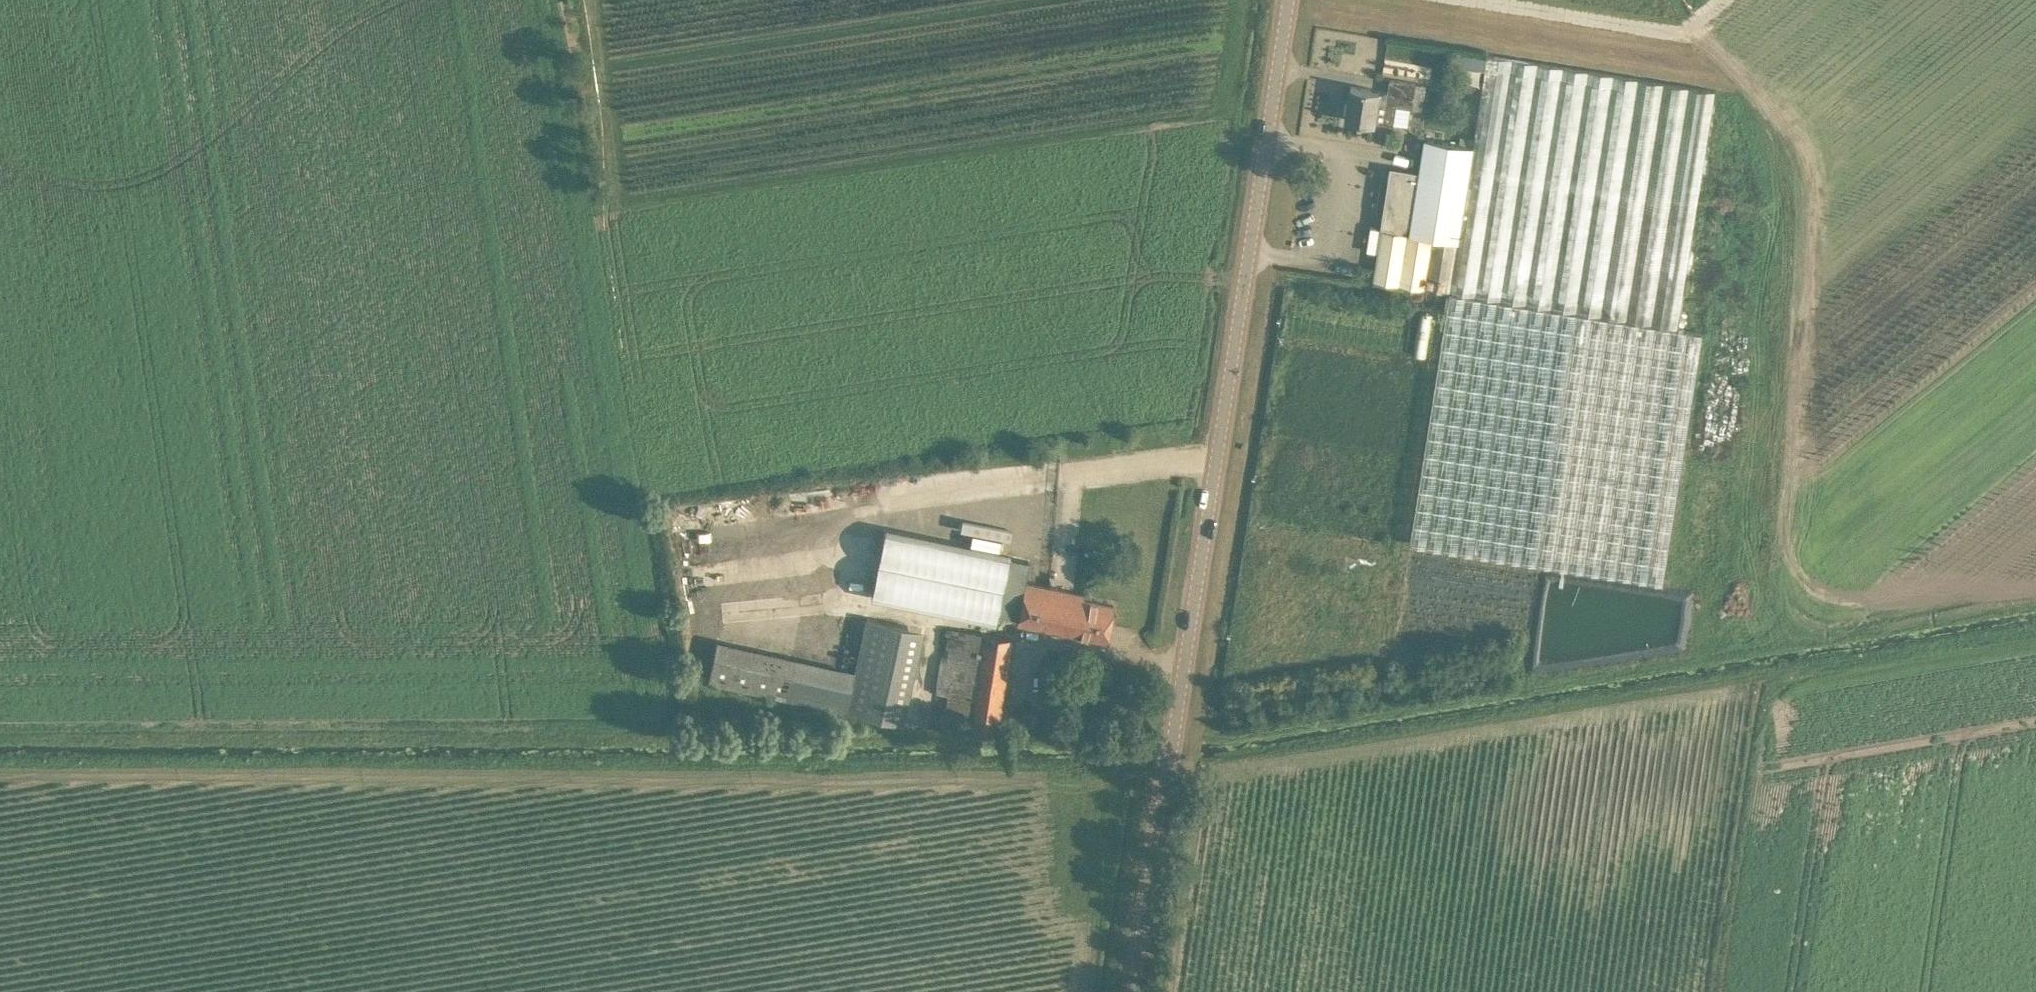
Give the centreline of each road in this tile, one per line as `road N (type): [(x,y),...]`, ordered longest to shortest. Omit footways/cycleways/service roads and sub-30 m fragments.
road 1 (tertiary): [(1133,991),(1289,0)]
road 2 (track): [(2035,603),(1173,740)]
road 3 (track): [(1484,0),(1681,33),(1721,0)]

